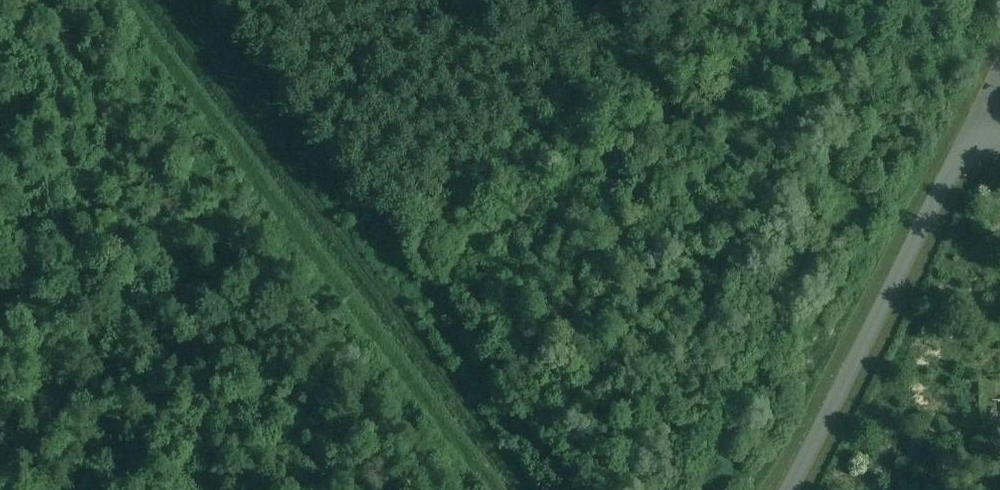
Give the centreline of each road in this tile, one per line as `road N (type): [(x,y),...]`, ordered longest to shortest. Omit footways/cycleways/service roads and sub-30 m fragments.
road 1 (unclassified): [(789,489),(982,110)]

